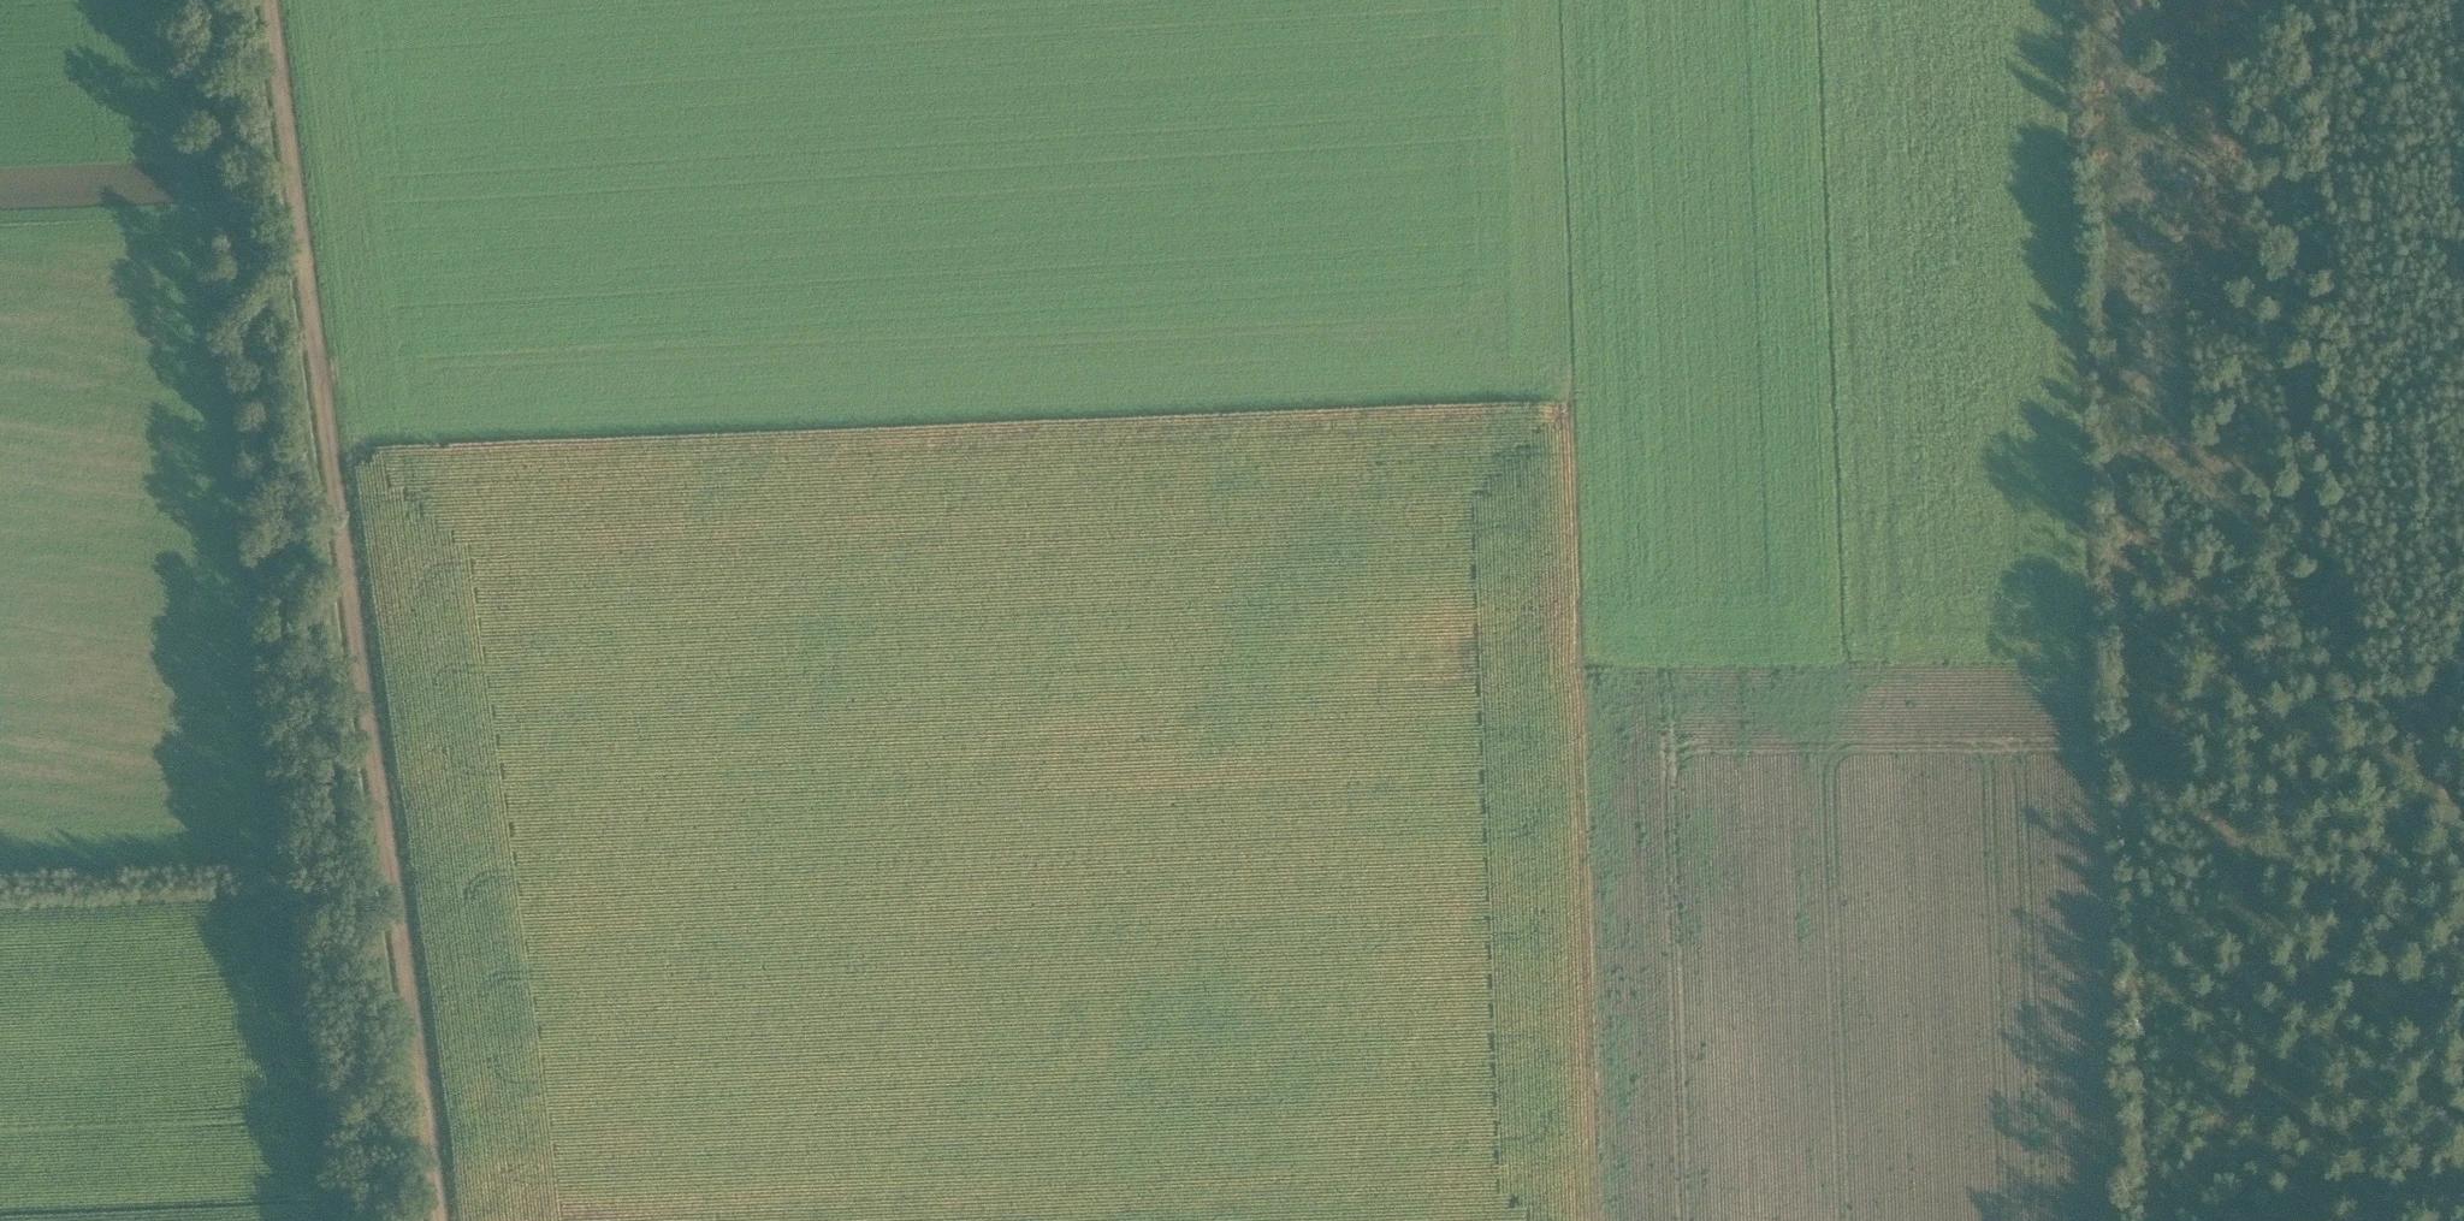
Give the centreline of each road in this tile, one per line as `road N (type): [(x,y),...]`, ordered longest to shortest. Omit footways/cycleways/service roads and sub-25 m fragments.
road 1 (track): [(444,1220),(281,0)]

